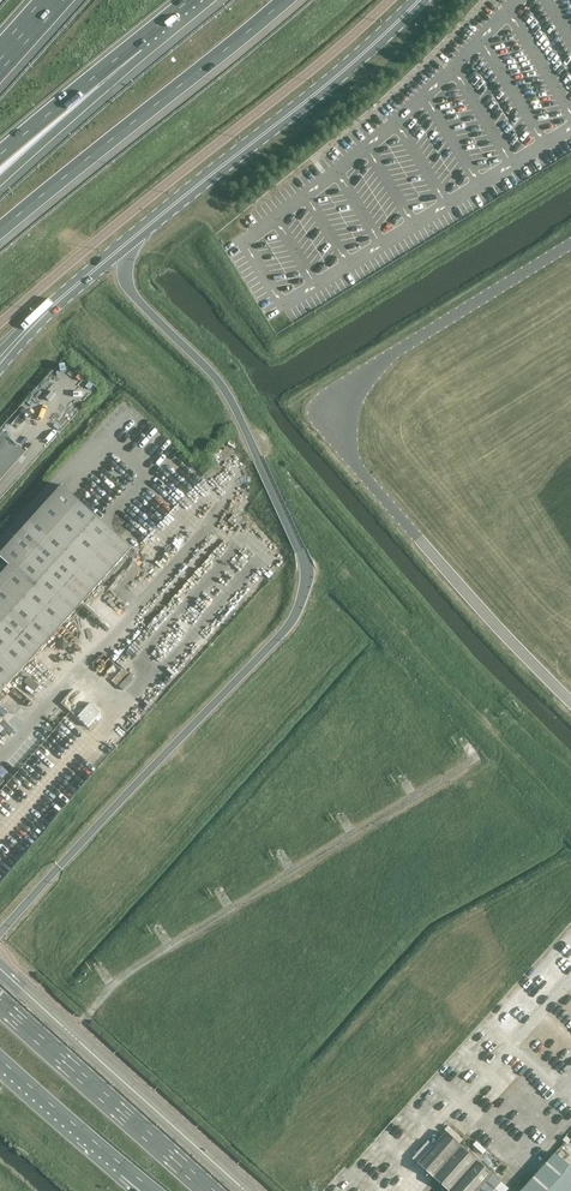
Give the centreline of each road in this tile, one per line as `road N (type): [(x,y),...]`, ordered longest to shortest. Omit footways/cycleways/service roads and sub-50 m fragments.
road 1 (tertiary): [(0,359),(68,291),(353,63),(420,0)]
road 2 (motorway): [(0,230),(284,0)]
road 3 (tertiary): [(246,1190),(0,968)]
road 4 (trunk): [(208,1190),(0,1004)]
road 5 (motorway): [(0,181),(139,42)]
road 6 (motorway): [(0,157),(139,42)]
road 7 (trunk): [(0,1059),(126,1169)]

